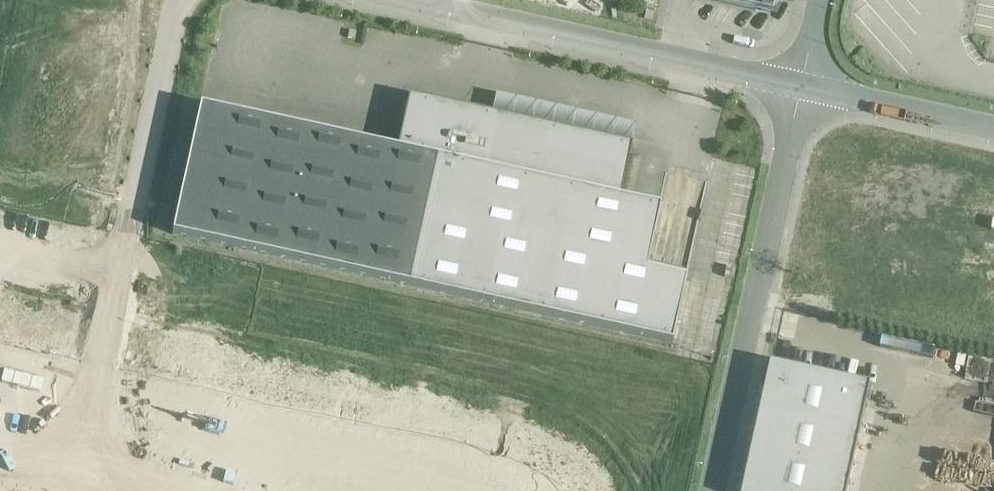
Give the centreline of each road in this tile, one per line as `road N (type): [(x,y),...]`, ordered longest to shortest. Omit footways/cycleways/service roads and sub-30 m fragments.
road 1 (unclassified): [(178,0),(86,421)]
road 2 (unclassified): [(712,490),(801,85)]
road 3 (unclassified): [(801,85),(410,0)]
road 4 (unclassified): [(993,128),(801,85)]

